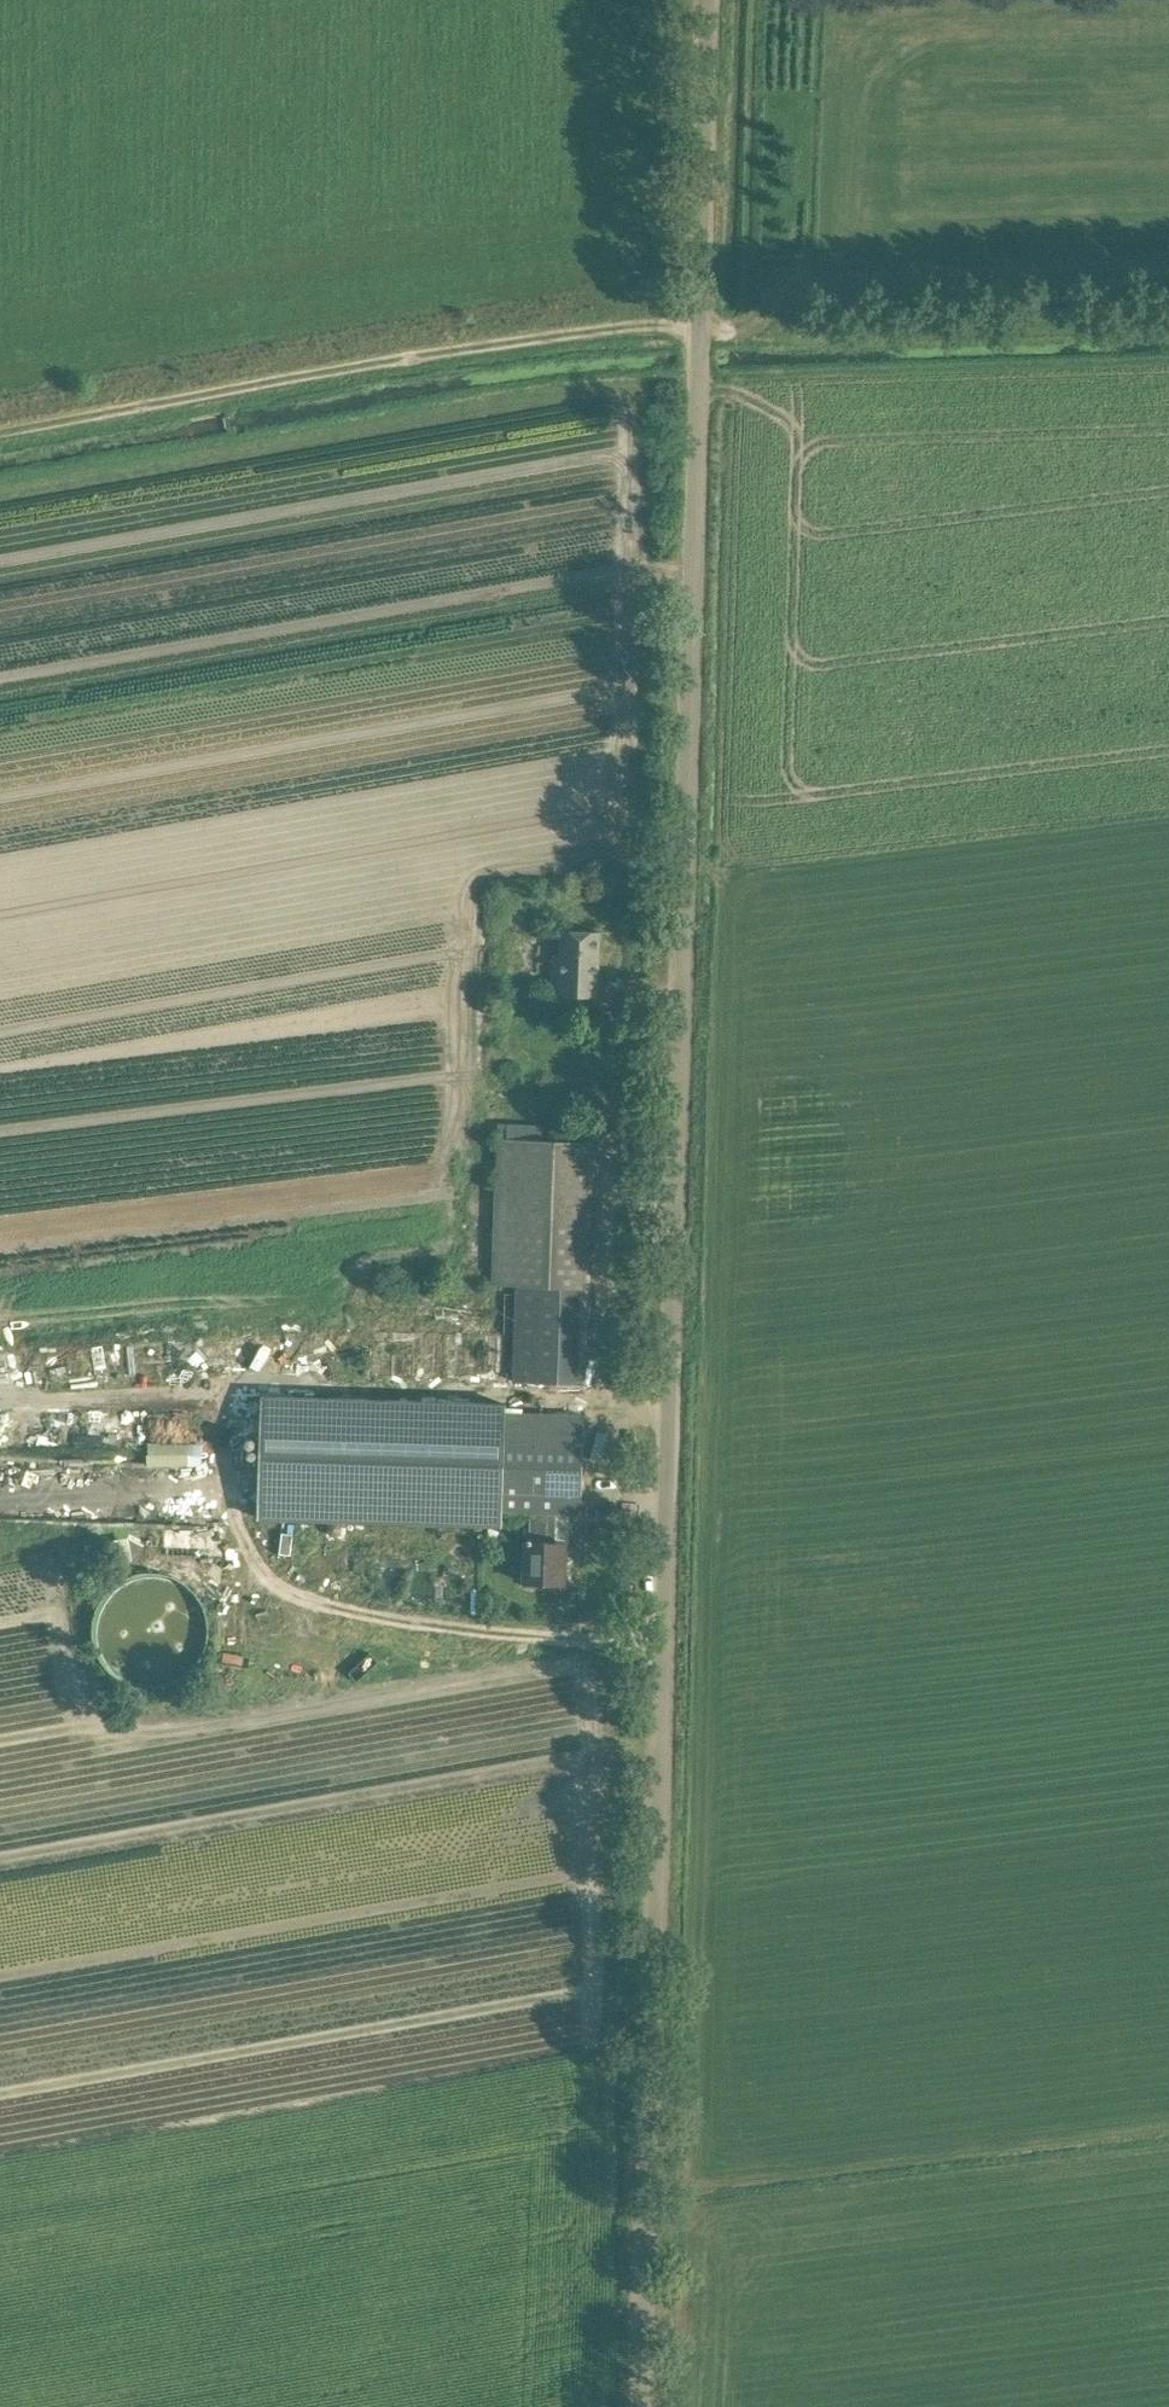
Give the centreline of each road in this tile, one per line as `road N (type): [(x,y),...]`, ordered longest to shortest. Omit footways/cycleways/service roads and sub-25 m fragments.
road 1 (unclassified): [(652,2406),(709,0)]

